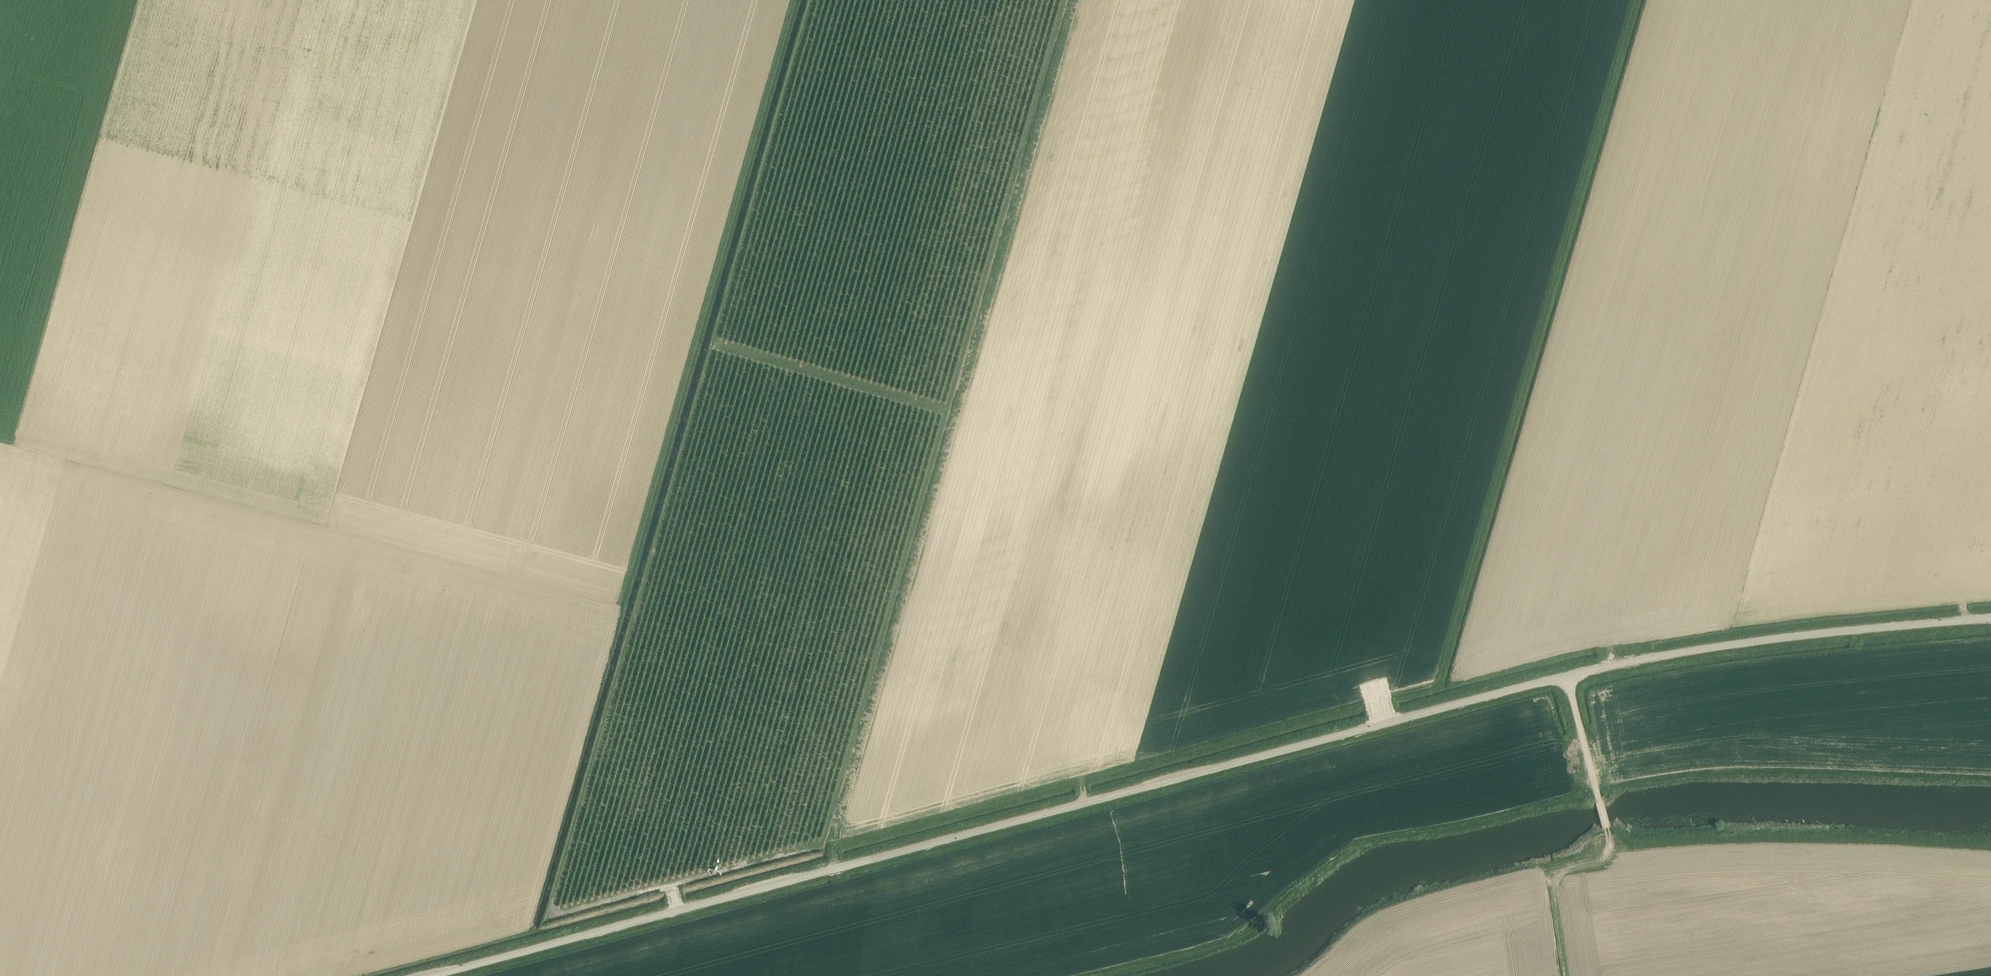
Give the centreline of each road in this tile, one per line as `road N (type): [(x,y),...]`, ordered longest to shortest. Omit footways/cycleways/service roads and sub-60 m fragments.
road 1 (unclassified): [(430,975),(1568,677)]
road 2 (unclassified): [(1568,677),(1691,651),(1990,621)]
road 3 (unclassified): [(1608,833),(1568,677)]

